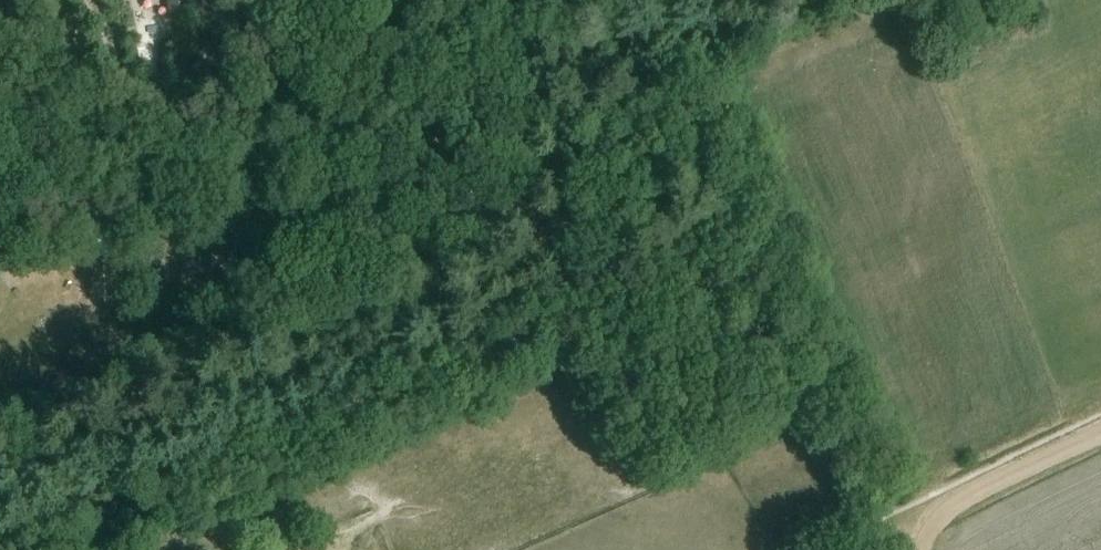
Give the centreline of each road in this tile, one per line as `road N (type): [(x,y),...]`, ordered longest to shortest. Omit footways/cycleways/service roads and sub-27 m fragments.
road 1 (track): [(925,538),(891,514),(674,29)]
road 2 (track): [(1100,435),(952,506),(921,549)]

